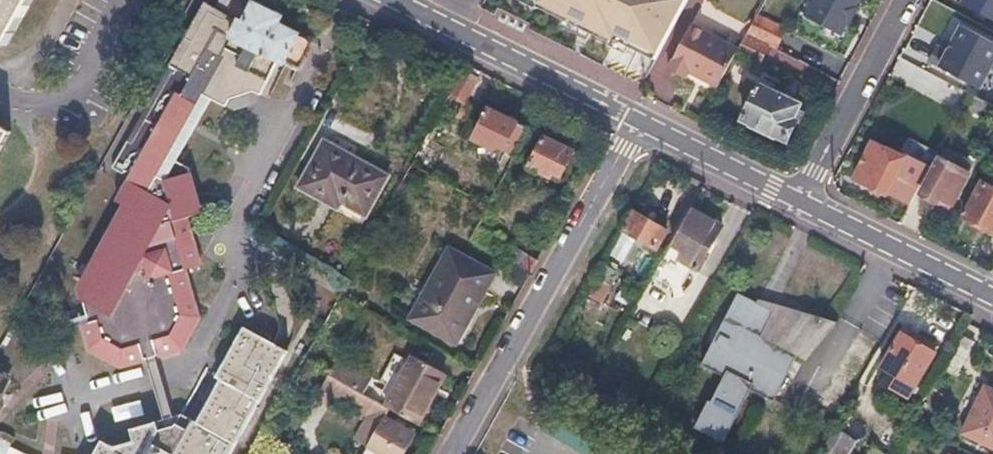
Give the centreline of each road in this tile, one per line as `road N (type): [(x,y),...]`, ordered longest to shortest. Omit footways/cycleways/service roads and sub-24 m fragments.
road 1 (residential): [(454,453),(640,120)]
road 2 (tertiary): [(400,0),(640,120)]
road 3 (residential): [(798,198),(905,0)]
road 4 (tertiary): [(798,198),(992,296)]
road 5 (tertiary): [(640,120),(798,198)]

